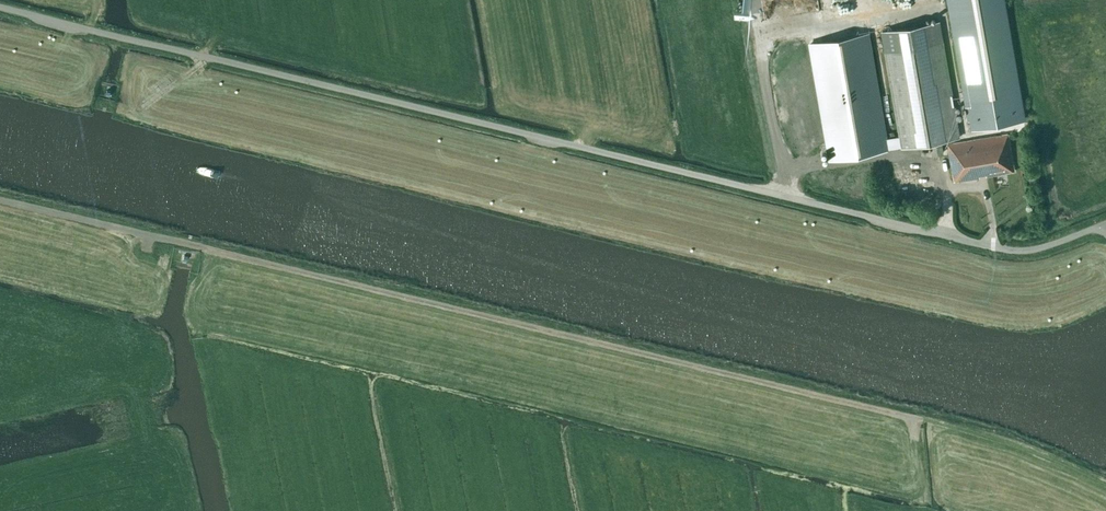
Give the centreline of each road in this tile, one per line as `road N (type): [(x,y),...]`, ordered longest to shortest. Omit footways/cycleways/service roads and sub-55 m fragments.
road 1 (unclassified): [(1105,223),(1036,249),(990,247),(0,7)]
road 2 (track): [(910,419),(0,199)]
road 3 (track): [(938,0),(939,9),(757,36),(781,179),(777,194)]

